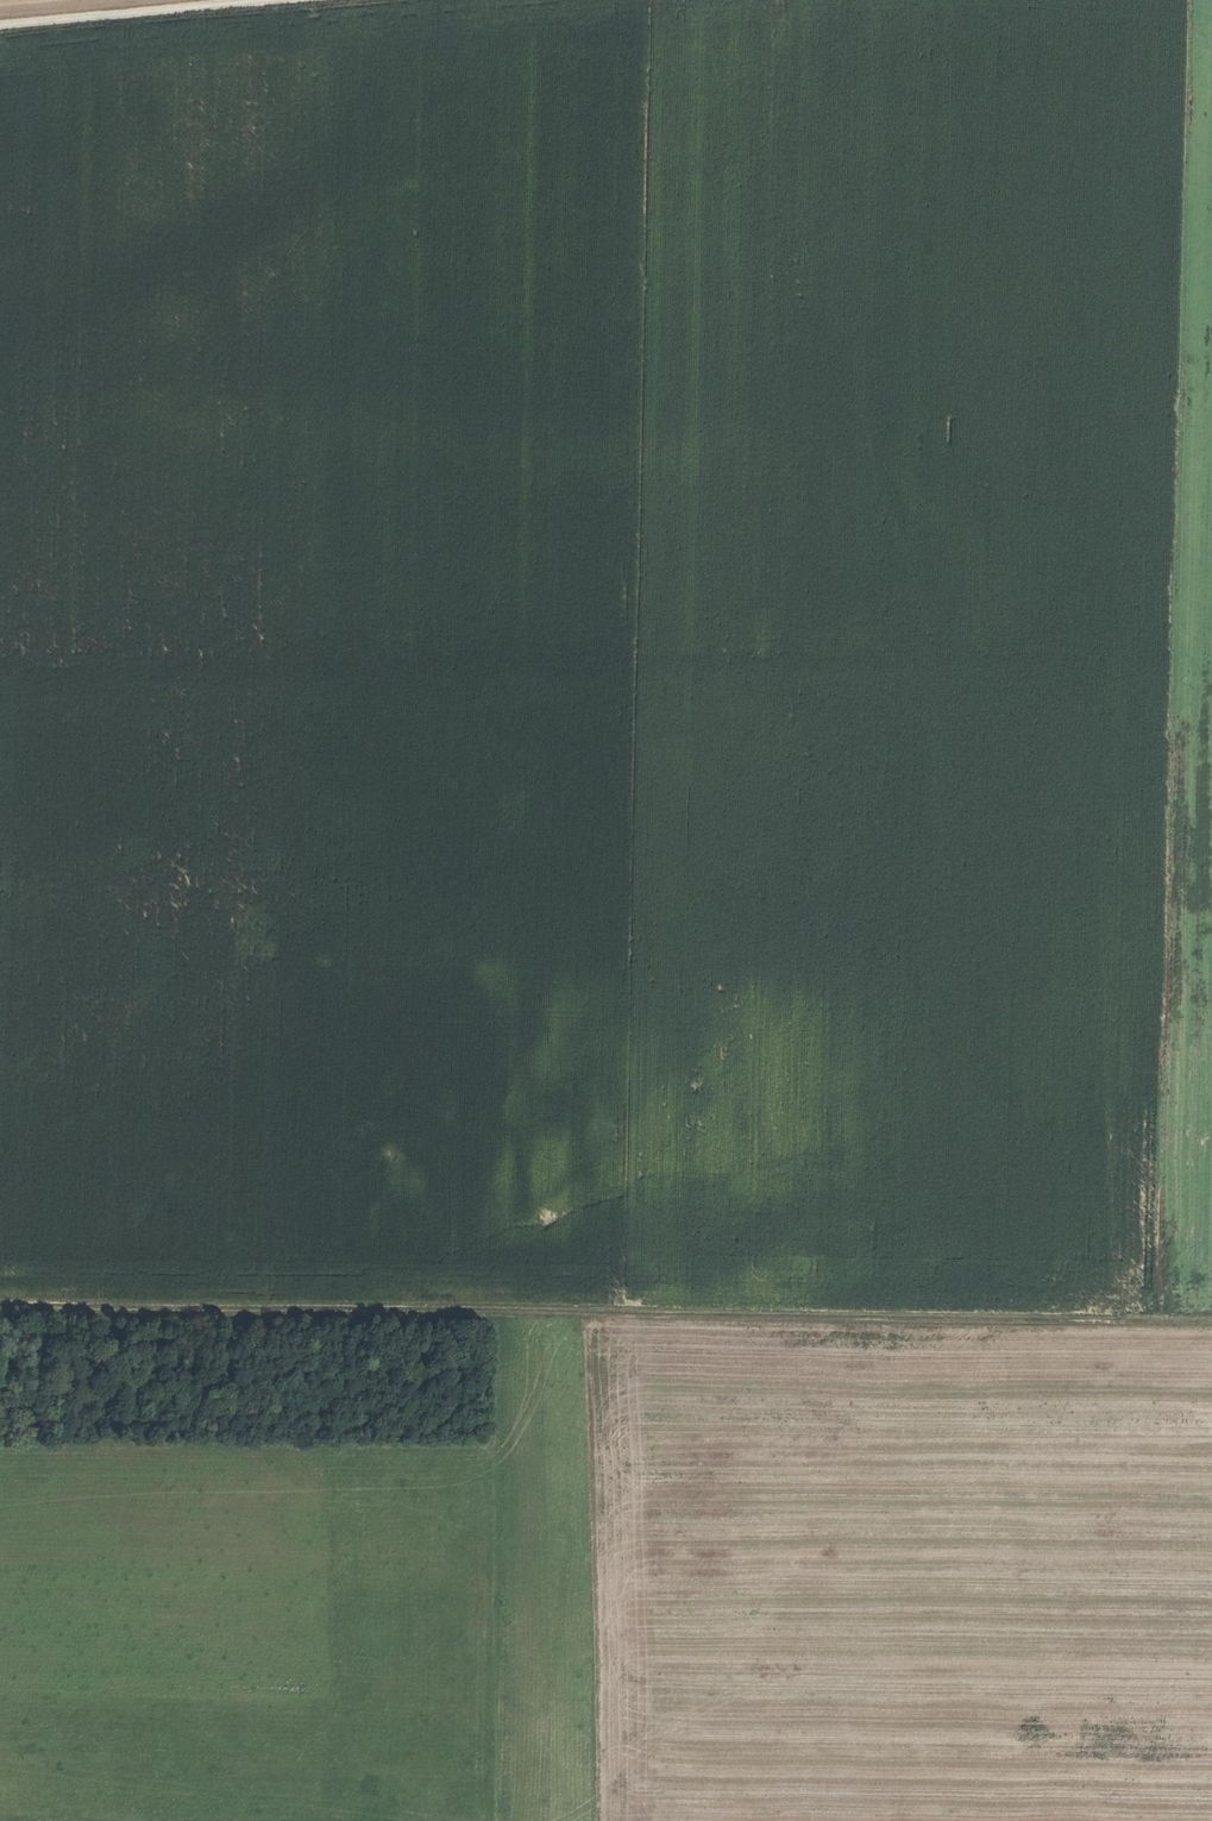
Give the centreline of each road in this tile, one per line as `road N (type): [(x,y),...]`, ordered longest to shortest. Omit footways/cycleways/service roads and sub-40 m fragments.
road 1 (track): [(0,1312),(506,1304),(1211,1317)]
road 2 (track): [(0,676),(1211,661)]
road 3 (track): [(0,27),(313,0)]

